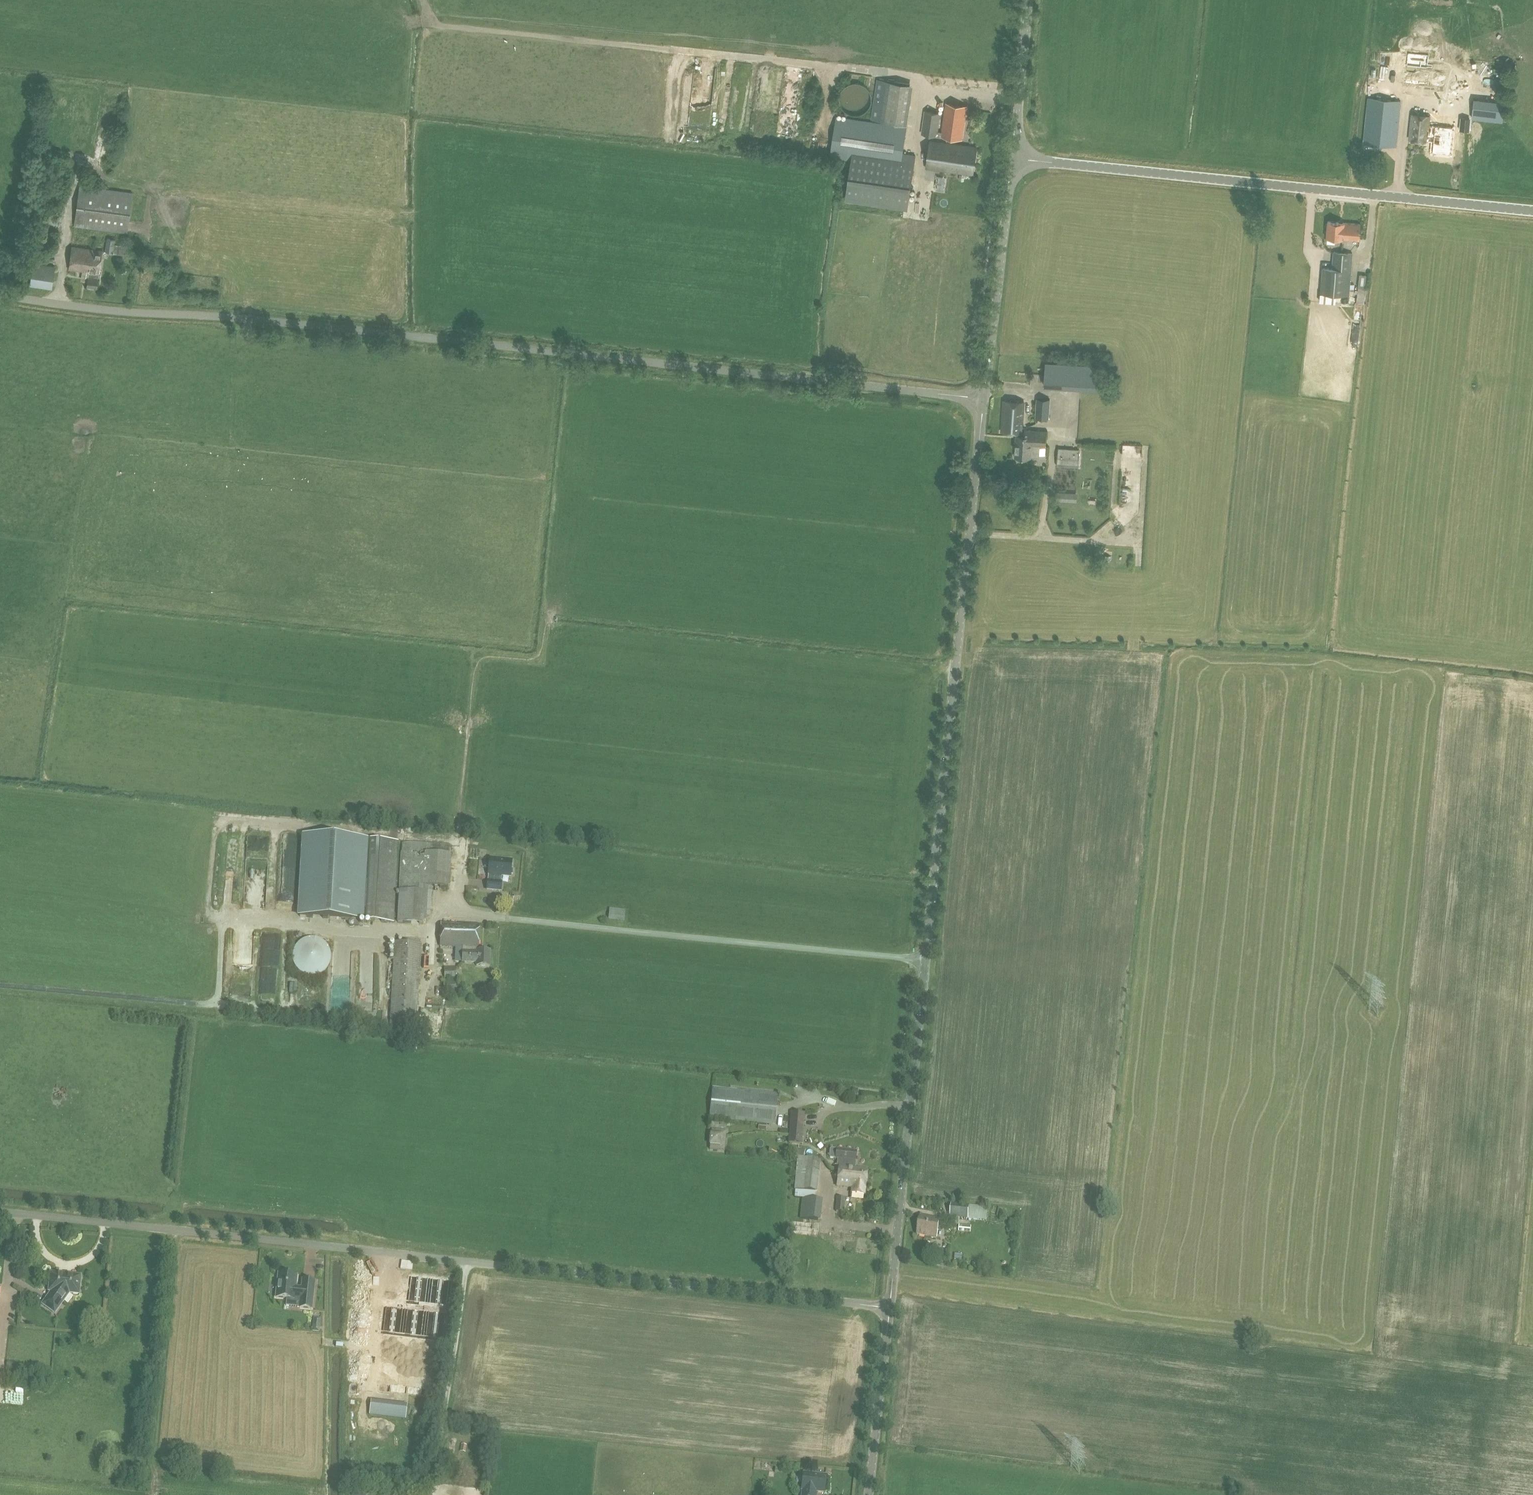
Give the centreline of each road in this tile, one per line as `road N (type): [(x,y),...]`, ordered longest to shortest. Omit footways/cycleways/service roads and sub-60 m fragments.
road 1 (unclassified): [(0,294),(985,400)]
road 2 (unclassified): [(890,1307),(985,400)]
road 3 (unclassified): [(890,1307),(0,1212)]
road 4 (tertiary): [(1532,212),(1016,161)]
road 5 (unclassified): [(985,400),(1016,161)]
road 6 (unclassified): [(870,1494),(890,1307)]
road 7 (tertiary): [(1016,161),(1032,0)]

